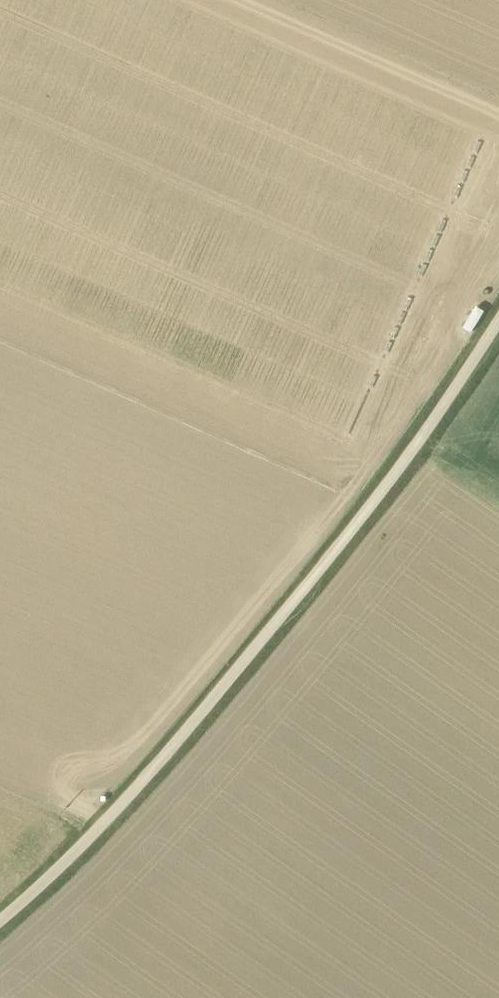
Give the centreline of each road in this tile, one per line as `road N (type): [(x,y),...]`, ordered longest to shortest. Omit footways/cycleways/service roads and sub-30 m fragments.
road 1 (unclassified): [(0,919),(42,886),(173,744),(315,575),(439,412),(498,317)]

